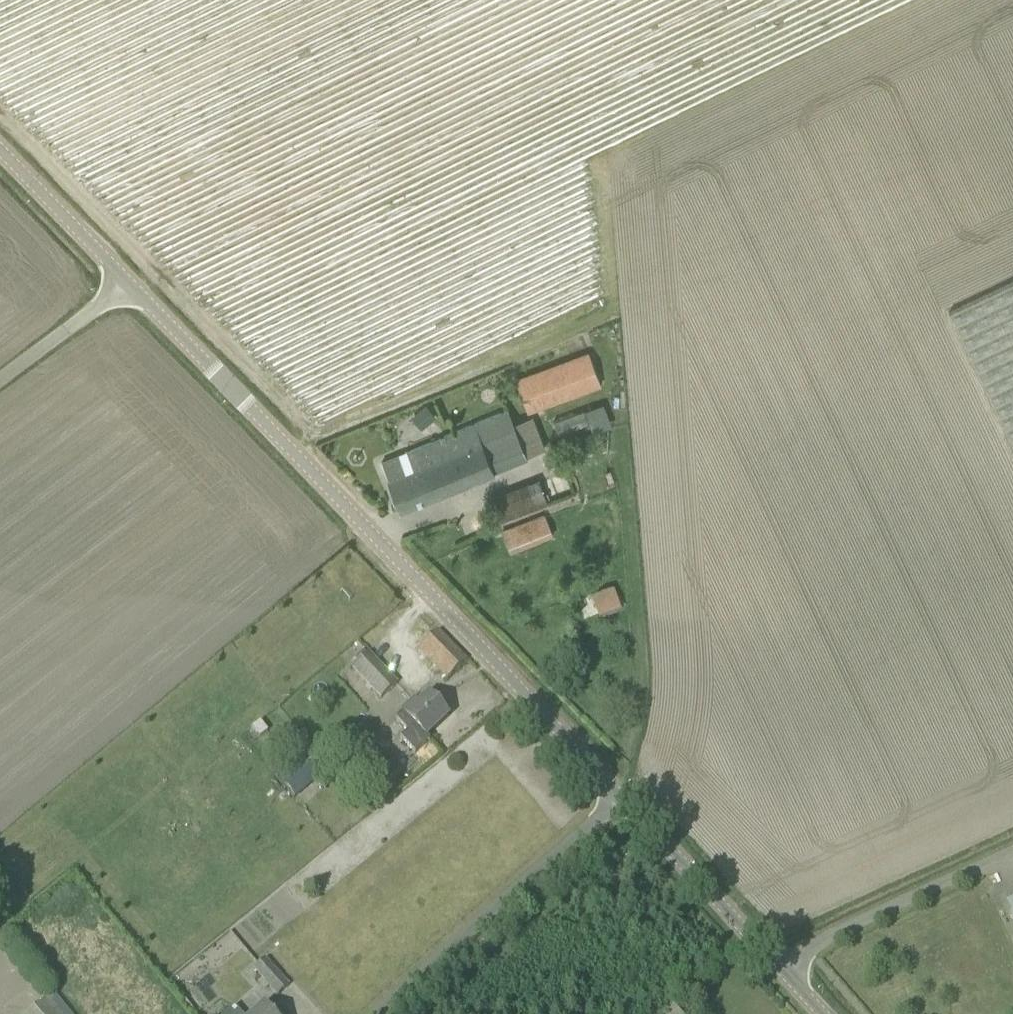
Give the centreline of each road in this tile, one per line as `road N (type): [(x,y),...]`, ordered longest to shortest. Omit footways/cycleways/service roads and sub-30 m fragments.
road 1 (tertiary): [(617,788),(125,283)]
road 2 (unclassified): [(362,1013),(617,788)]
road 3 (tertiary): [(824,1013),(617,788)]
road 4 (tertiary): [(125,283),(0,156)]
road 5 (unclassified): [(125,283),(0,378)]

